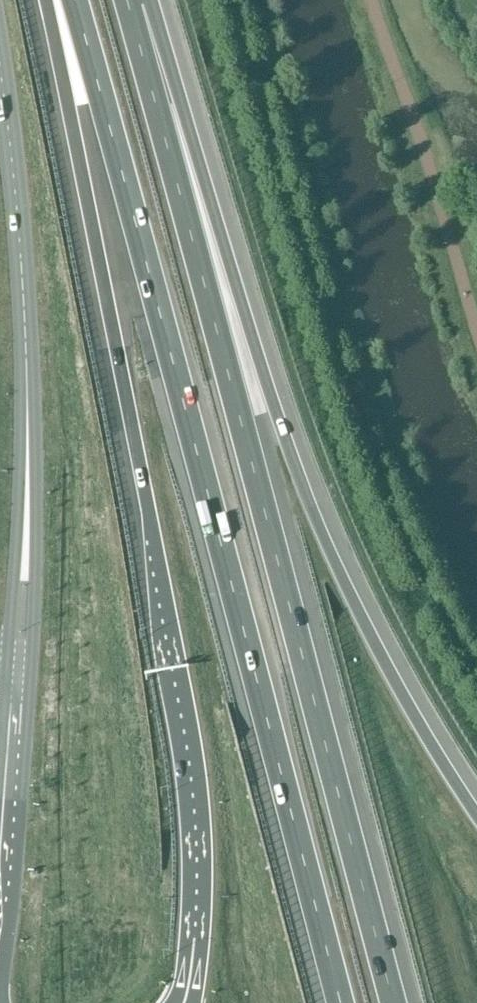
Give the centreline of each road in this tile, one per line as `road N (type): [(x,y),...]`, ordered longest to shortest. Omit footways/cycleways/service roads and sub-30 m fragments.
road 1 (motorway): [(72,0),(342,1002)]
road 2 (motorway): [(395,1002),(129,7)]
road 3 (motorway): [(53,0),(193,731),(203,807),(203,924)]
road 4 (motorway): [(476,816),(414,716),(320,532),(129,7)]
road 5 (secondary): [(27,523),(26,338),(0,68)]
road 6 (secondary): [(0,900),(18,685)]
road 7 (secondary): [(18,685),(33,627),(27,523)]
road 8 (secondary): [(27,523),(10,625),(18,685)]

